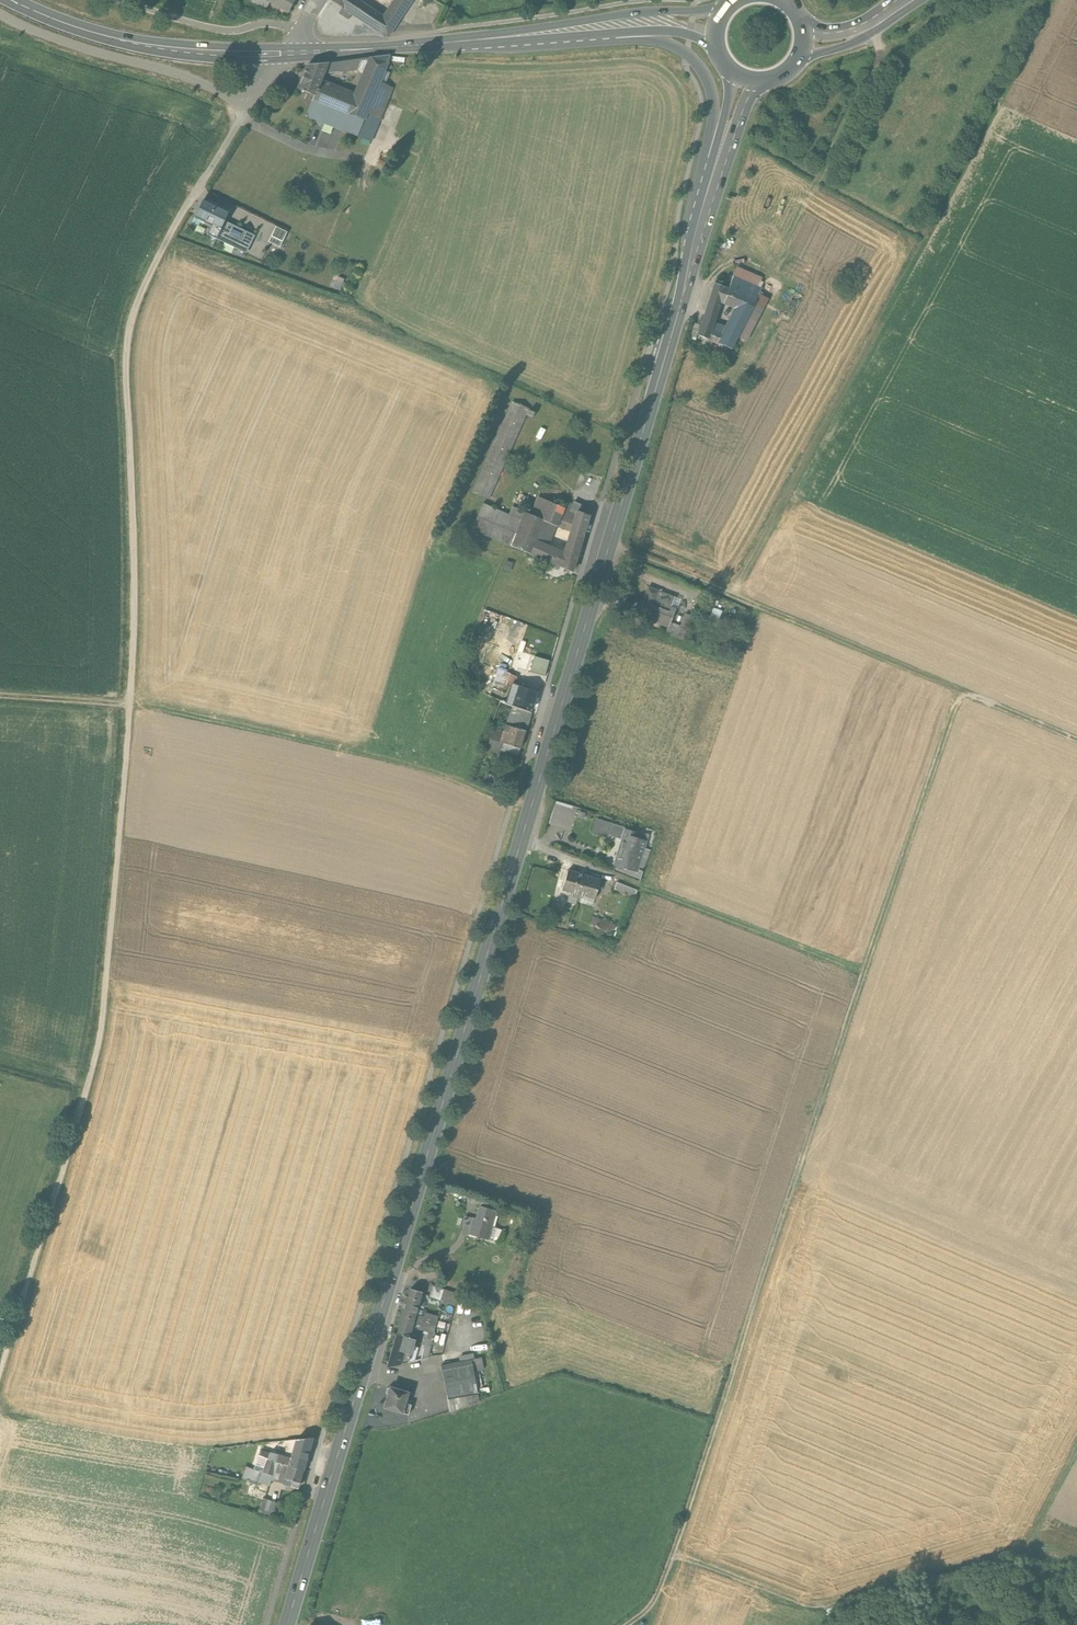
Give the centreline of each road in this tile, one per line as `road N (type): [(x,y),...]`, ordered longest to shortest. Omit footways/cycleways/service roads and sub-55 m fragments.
road 1 (primary): [(724,144),(286,1624)]
road 2 (track): [(0,1368),(102,1020),(132,646),(128,341),(149,276),(178,220)]
road 3 (track): [(684,1554),(866,971),(970,693)]
road 4 (track): [(740,598),(1065,0)]
road 5 (track): [(0,693),(129,700),(253,725),(392,757),(530,807)]
road 6 (track): [(1076,1566),(1033,1548),(822,1619),(684,1554),(662,1606),(636,1624)]
road 7 (track): [(1076,739),(607,550)]
road 8 (secondary): [(284,54),(627,24)]
road 9 (secondary): [(284,54),(111,36),(12,0)]
road 10 (track): [(866,971),(637,890)]
road 11 (residential): [(178,220),(284,54)]
road 12 (primary): [(627,24),(696,60),(708,75),(724,144)]

